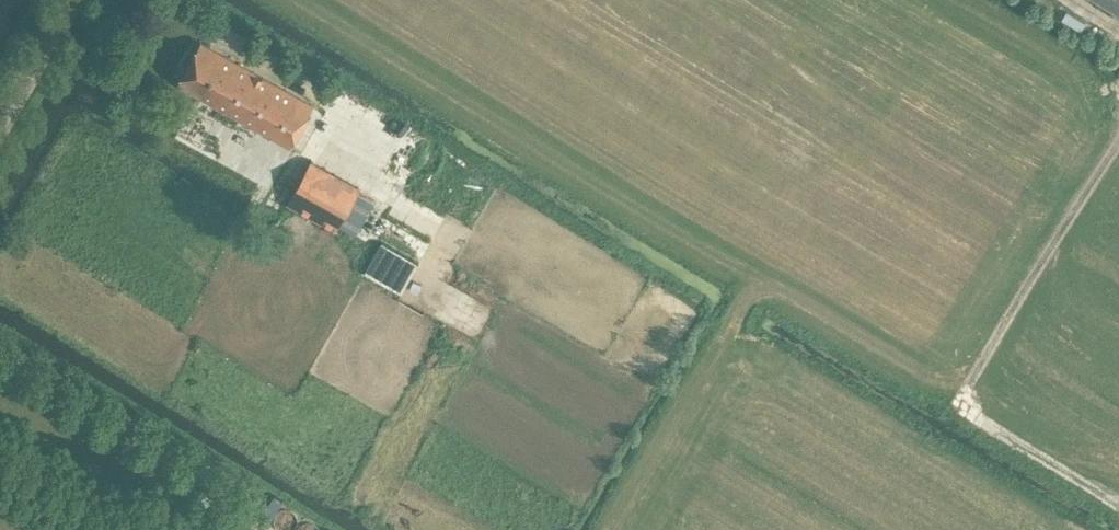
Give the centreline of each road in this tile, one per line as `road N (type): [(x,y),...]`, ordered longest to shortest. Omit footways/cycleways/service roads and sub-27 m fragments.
road 1 (track): [(652,227),(283,0)]
road 2 (tertiary): [(0,127),(72,0)]

